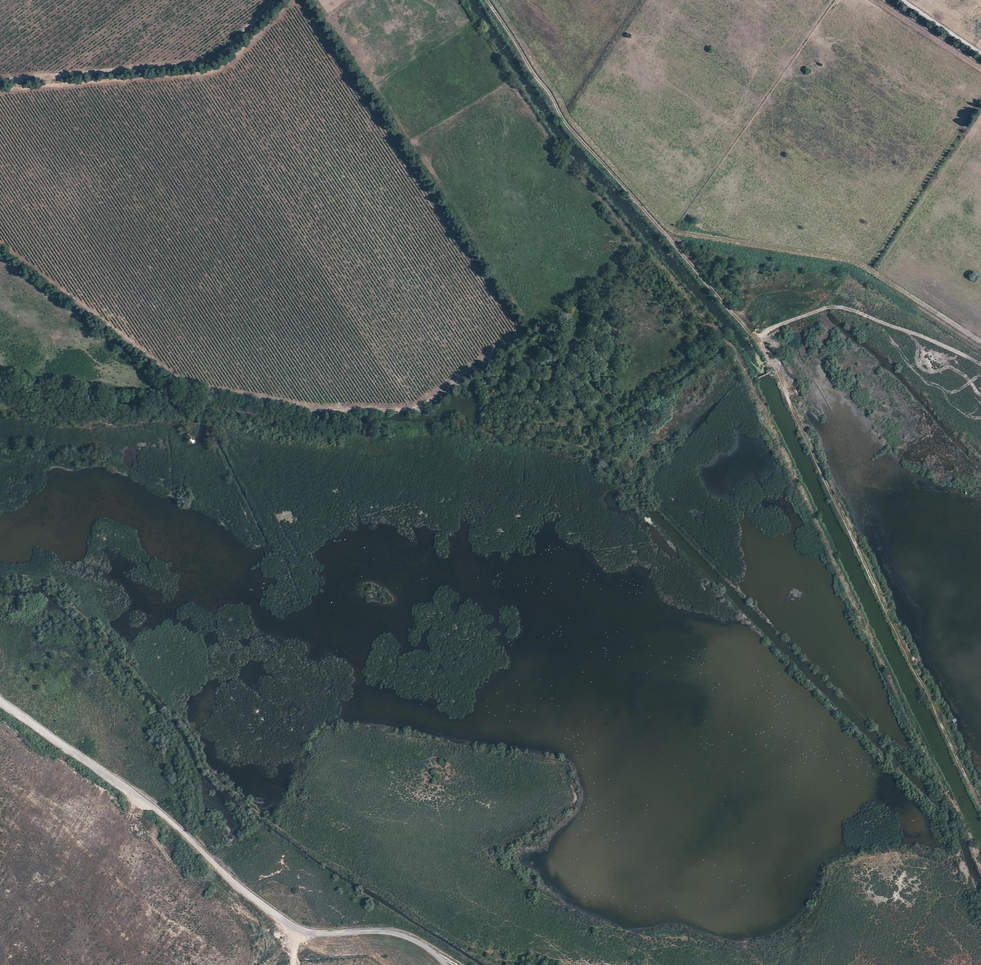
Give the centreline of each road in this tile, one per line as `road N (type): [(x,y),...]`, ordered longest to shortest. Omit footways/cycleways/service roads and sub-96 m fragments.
road 1 (track): [(0,84),(208,62),(277,0)]

